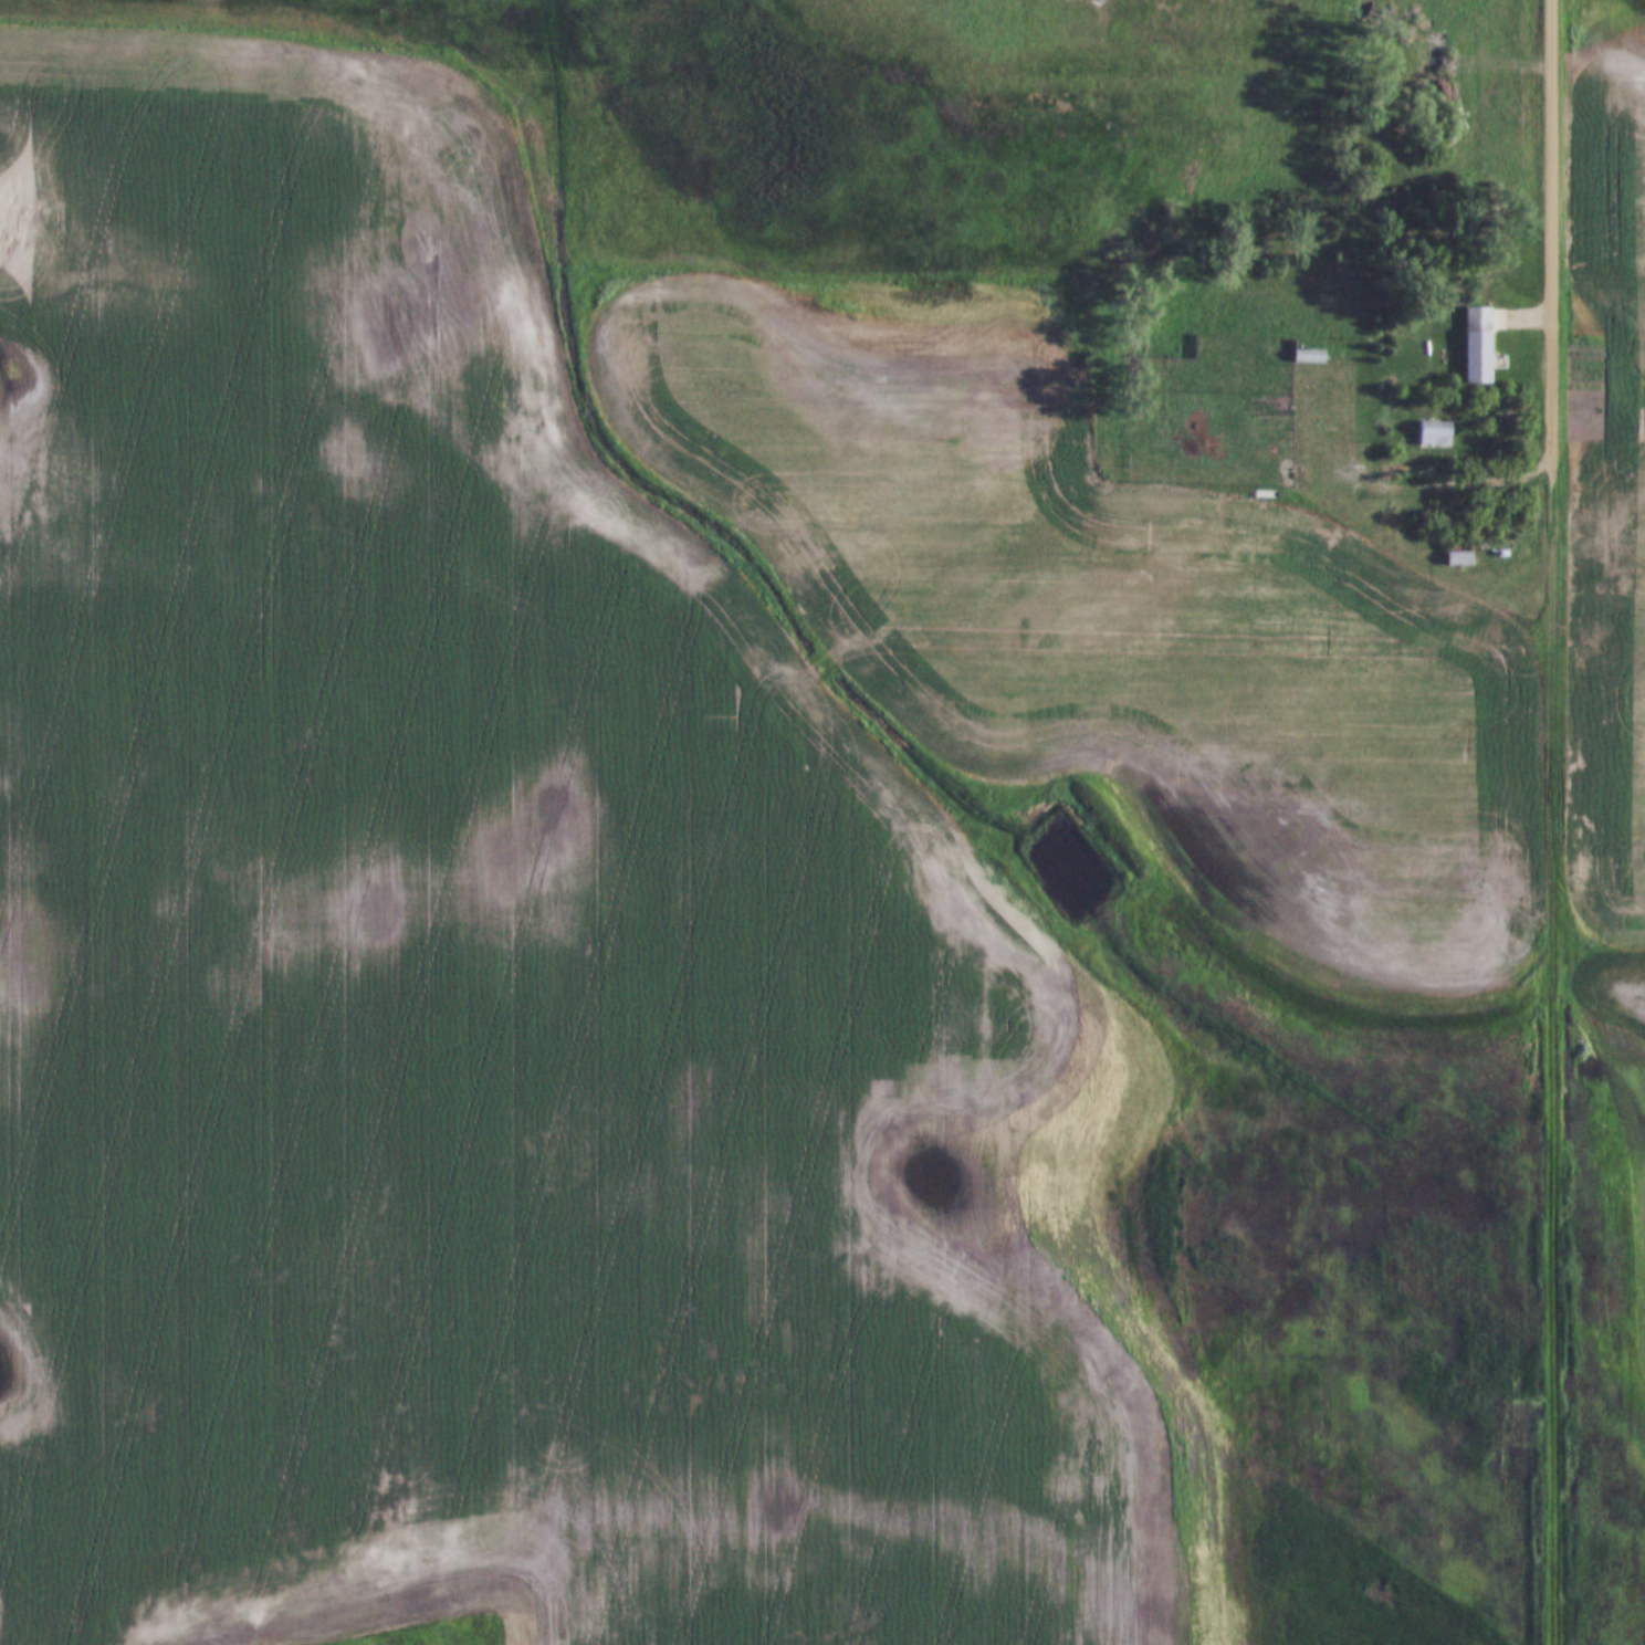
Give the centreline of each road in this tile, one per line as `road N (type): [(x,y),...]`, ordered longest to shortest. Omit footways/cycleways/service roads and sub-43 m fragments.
road 1 (track): [(1552,453),(1547,1644)]
road 2 (track): [(1113,488),(1305,485),(1355,500),(1518,480),(1552,453)]

